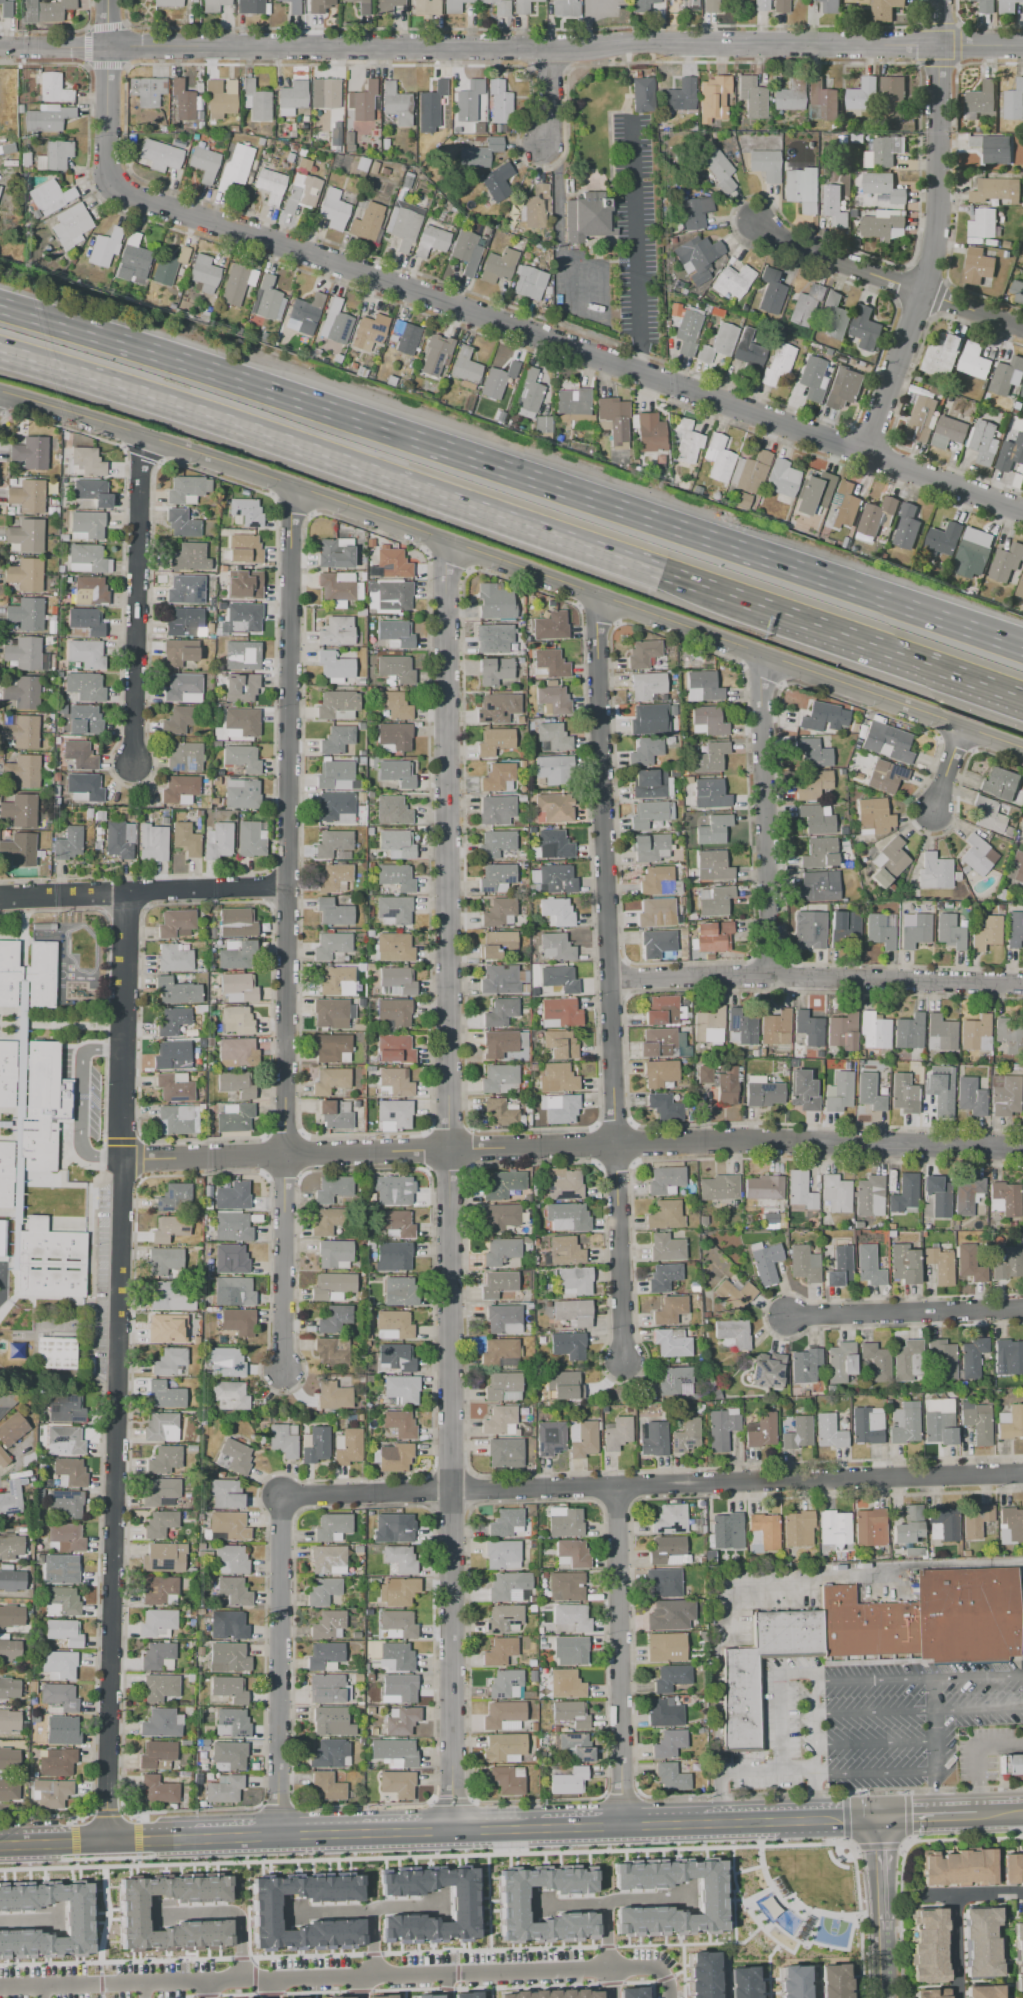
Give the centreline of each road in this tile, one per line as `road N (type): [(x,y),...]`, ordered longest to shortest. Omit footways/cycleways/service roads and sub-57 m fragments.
road 1 (residential): [(450,1832),(446,543)]
road 2 (residential): [(106,46),(109,188),(1022,507)]
road 3 (tertiary): [(0,396),(293,488),(1022,748)]
road 4 (motorway): [(1022,649),(355,419),(0,324)]
road 5 (residential): [(106,46),(1022,44)]
road 6 (tertiary): [(121,1159),(727,1143),(1022,1148)]
road 7 (motorway): [(0,351),(769,608)]
road 8 (tertiary): [(105,1842),(121,1159)]
road 9 (residential): [(283,1154),(293,488)]
road 10 (residential): [(0,1986),(636,1968)]
road 11 (residential): [(450,1494),(1022,1475)]
road 12 (residential): [(614,1146),(595,595)]
road 13 (residential): [(866,451),(934,247),(938,0)]
road 14 (residential): [(608,978),(1022,983)]
road 15 (residential): [(276,1837),(280,1498)]
road 16 (residential): [(624,1825),(616,1489)]
road 17 (residential): [(134,764),(140,437)]
road 18 (residential): [(770,977),(759,677),(765,656)]
road 19 (residential): [(755,224),(1022,328)]
road 20 (residential): [(0,898),(286,887)]
road 21 (motorway): [(769,608),(1022,698)]
road 22 (residential): [(121,1159),(124,894)]
road 23 (residential): [(1022,1311),(785,1318)]
road 24 (residential): [(283,1371),(283,1154)]
road 25 (residential): [(622,1360),(614,1146)]
road 26 (residential): [(280,1498),(450,1494)]
road 27 (residential): [(532,1903),(690,1897)]
road 28 (residential): [(149,1911),(236,1914),(241,1980)]
road 29 (residential): [(287,1910),(437,1903)]
road 30 (tertiary): [(882,1940),(878,1817)]

